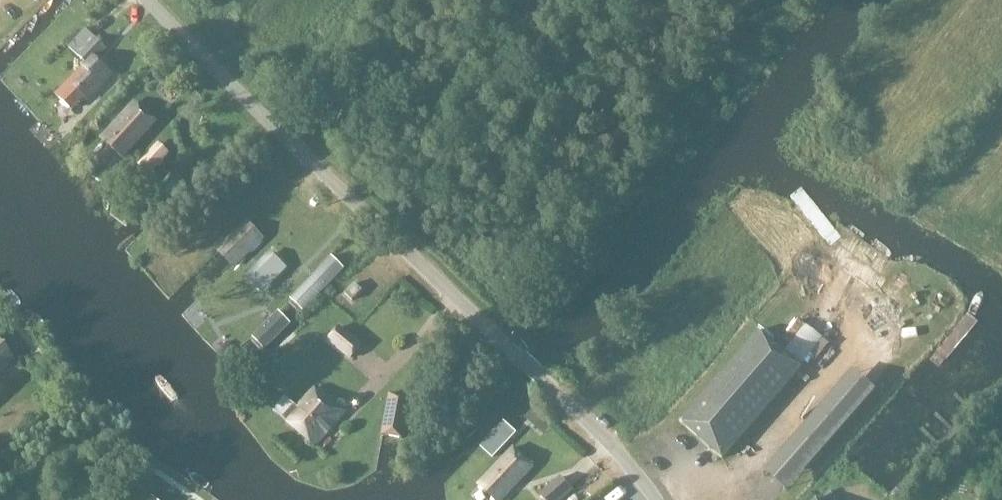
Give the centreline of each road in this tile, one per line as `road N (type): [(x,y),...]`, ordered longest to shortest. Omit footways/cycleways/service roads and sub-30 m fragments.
road 1 (unclassified): [(654,499),(552,388),(147,0)]

